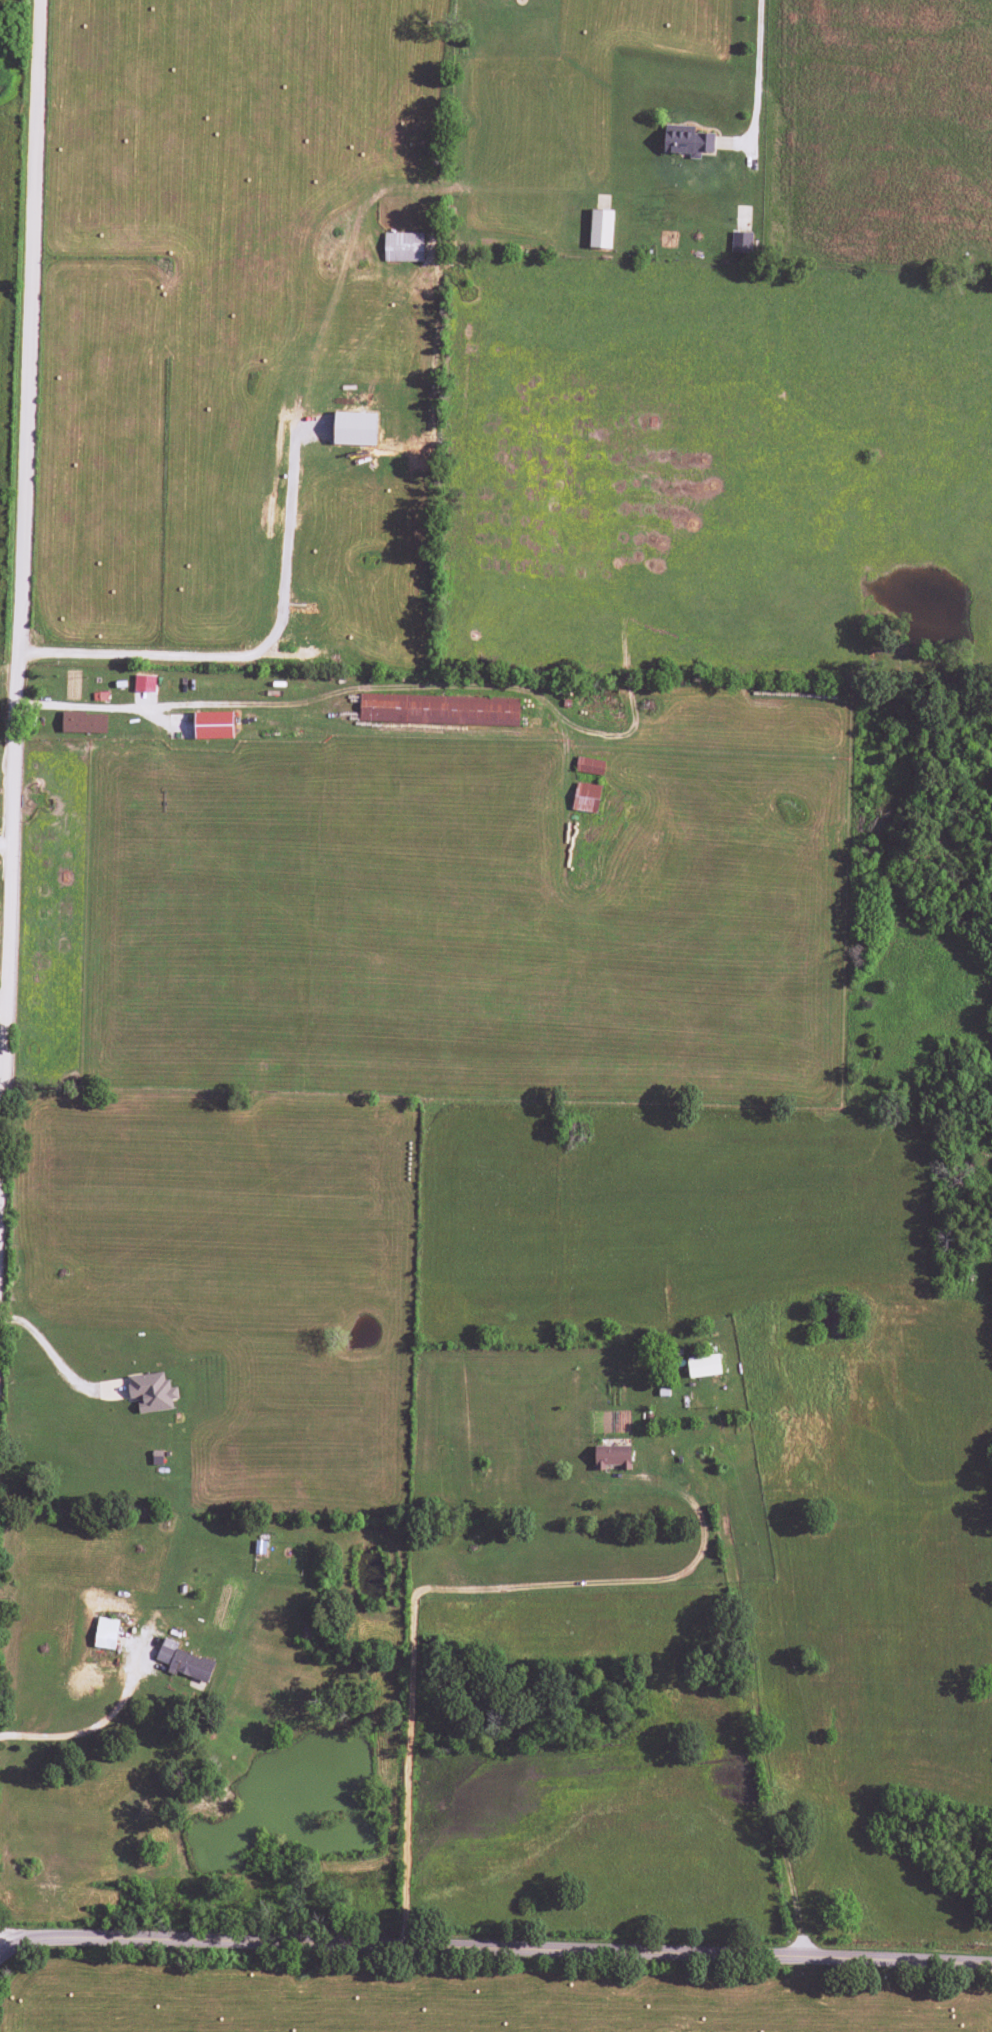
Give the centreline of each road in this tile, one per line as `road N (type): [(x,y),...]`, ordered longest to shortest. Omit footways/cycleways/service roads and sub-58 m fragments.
road 1 (residential): [(0,1070),(35,0)]
road 2 (tertiary): [(991,1965),(80,1937),(0,1951)]

